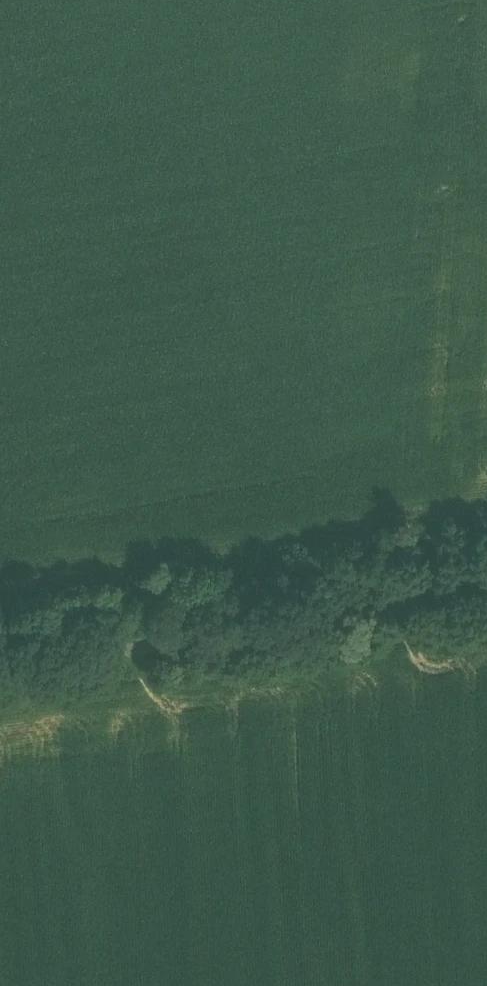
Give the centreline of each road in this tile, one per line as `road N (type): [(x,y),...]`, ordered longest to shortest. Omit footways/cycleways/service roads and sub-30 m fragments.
road 1 (unclassified): [(0,645),(486,562)]

